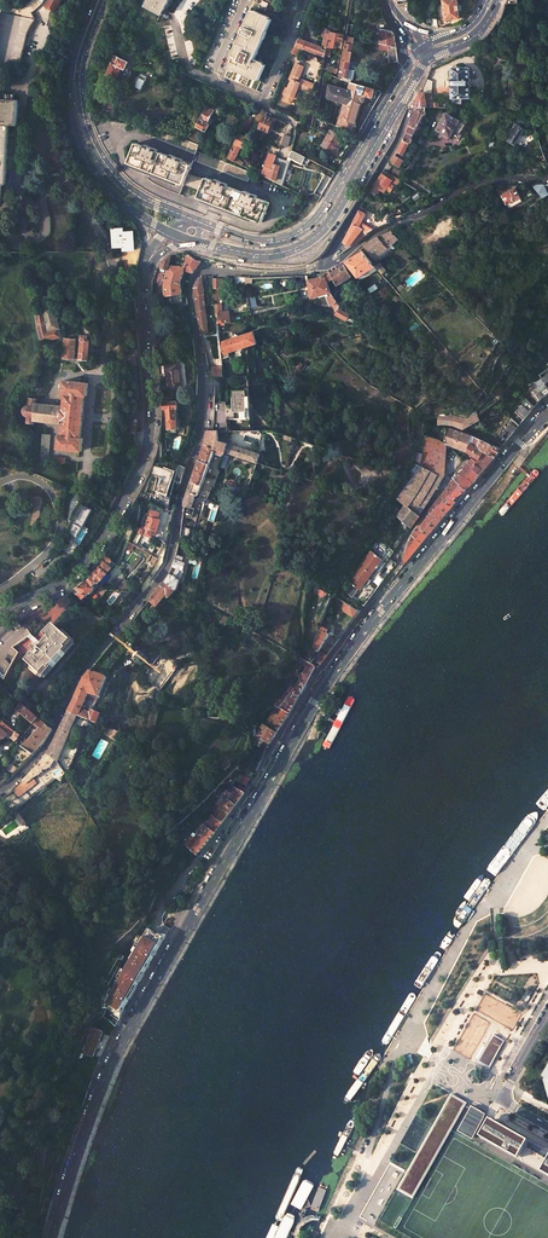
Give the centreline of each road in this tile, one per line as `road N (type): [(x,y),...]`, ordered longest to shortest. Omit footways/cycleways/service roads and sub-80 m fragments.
road 1 (tertiary): [(388,602),(326,684),(106,1068),(51,1237)]
road 2 (unclassified): [(199,432),(169,563),(79,676),(47,746),(0,792)]
road 3 (secondary): [(145,271),(151,426),(141,465),(80,565),(0,616)]
road 4 (primary): [(197,243),(268,255),(309,241),(326,227),(407,91)]
road 5 (unclassified): [(199,432),(192,278),(209,269),(263,273),(322,264)]
road 6 (primary): [(402,76),(309,228),(270,243),(208,225)]
road 7 (primary): [(197,221),(131,192),(90,136),(80,64),(104,0)]
road 8 (tertiary): [(547,413),(388,602)]
road 9 (unclassified): [(322,264),(476,183),(547,177)]
road 10 (primary): [(93,0),(69,64),(71,128),(104,189),(131,210)]
road 11 (unclassified): [(407,91),(400,139),(322,264)]
road 12 (residential): [(466,460),(407,540),(378,594),(388,602)]

